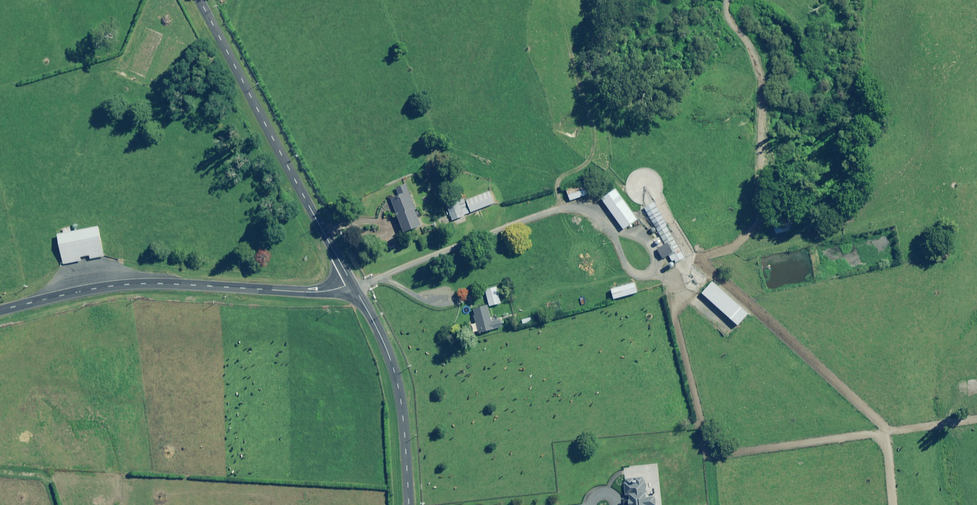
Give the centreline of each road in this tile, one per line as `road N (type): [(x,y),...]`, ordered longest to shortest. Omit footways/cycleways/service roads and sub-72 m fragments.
road 1 (track): [(633,249),(667,308),(700,460),(976,422)]
road 2 (track): [(633,249),(696,256),(763,217),(770,42),(718,0)]
road 3 (unclassified): [(351,283),(310,292),(130,285),(0,310)]
road 4 (unclassified): [(199,0),(351,283)]
road 5 (track): [(633,249),(601,213),(534,206),(520,221),(445,245),(375,284),(351,283)]
road 6 (unclassified): [(351,283),(398,385),(408,504)]

